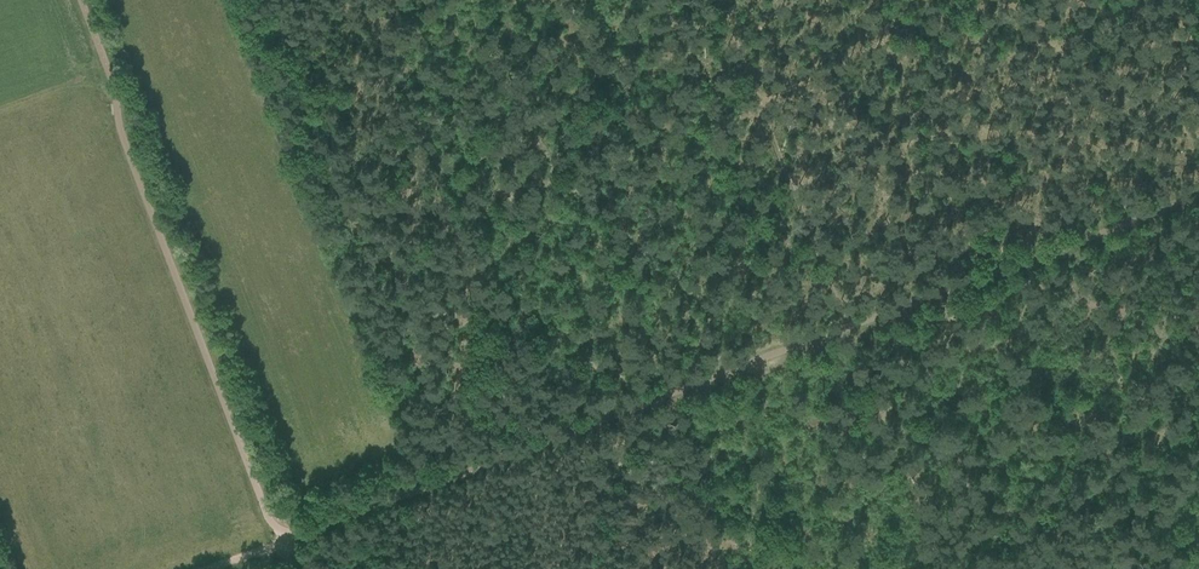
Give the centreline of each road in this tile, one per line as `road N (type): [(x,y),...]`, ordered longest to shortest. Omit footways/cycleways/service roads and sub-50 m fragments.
road 1 (unclassified): [(289,533),(1198,198)]

